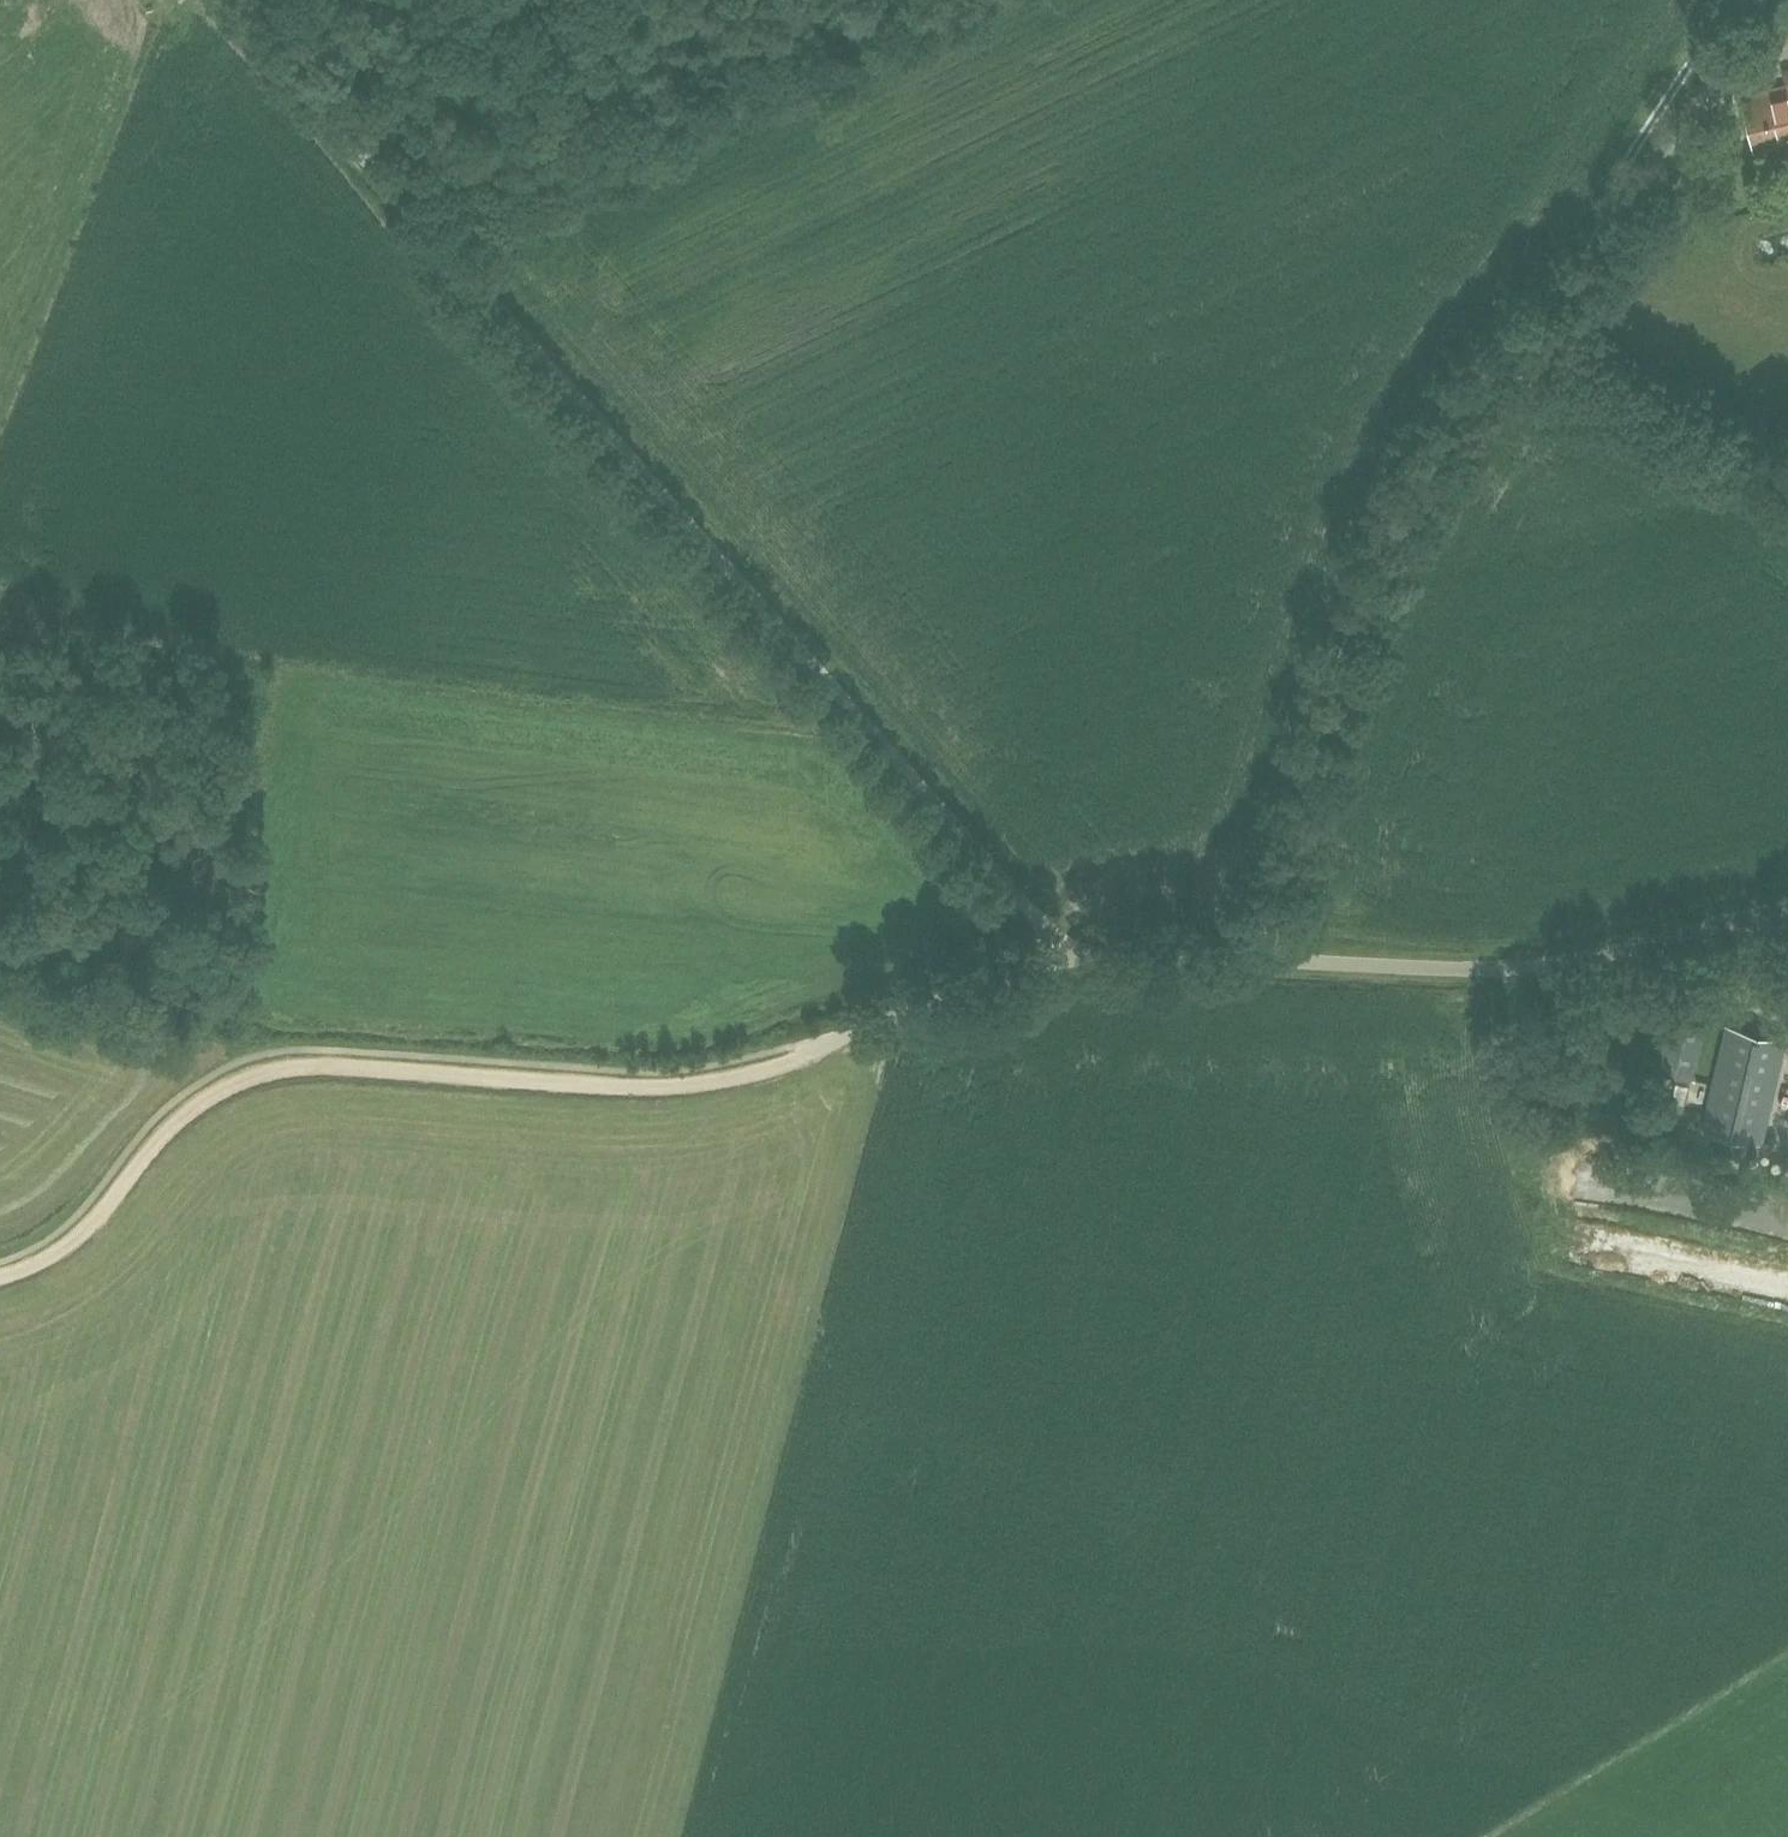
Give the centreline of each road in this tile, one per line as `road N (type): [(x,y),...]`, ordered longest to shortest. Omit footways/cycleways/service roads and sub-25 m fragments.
road 1 (unclassified): [(1268,959),(1085,959),(1030,919),(229,0)]
road 2 (unclassified): [(1268,959),(1272,886),(1355,633),(1420,474),(1479,392),(1600,254),(1643,145)]
road 3 (track): [(822,1050),(683,1088),(283,1073),(191,1115),(82,1233),(53,1257),(0,1281)]
road 4 (unclassified): [(1787,907),(1599,957),(1532,966),(1268,959)]
road 5 (track): [(1085,959),(822,1050)]

